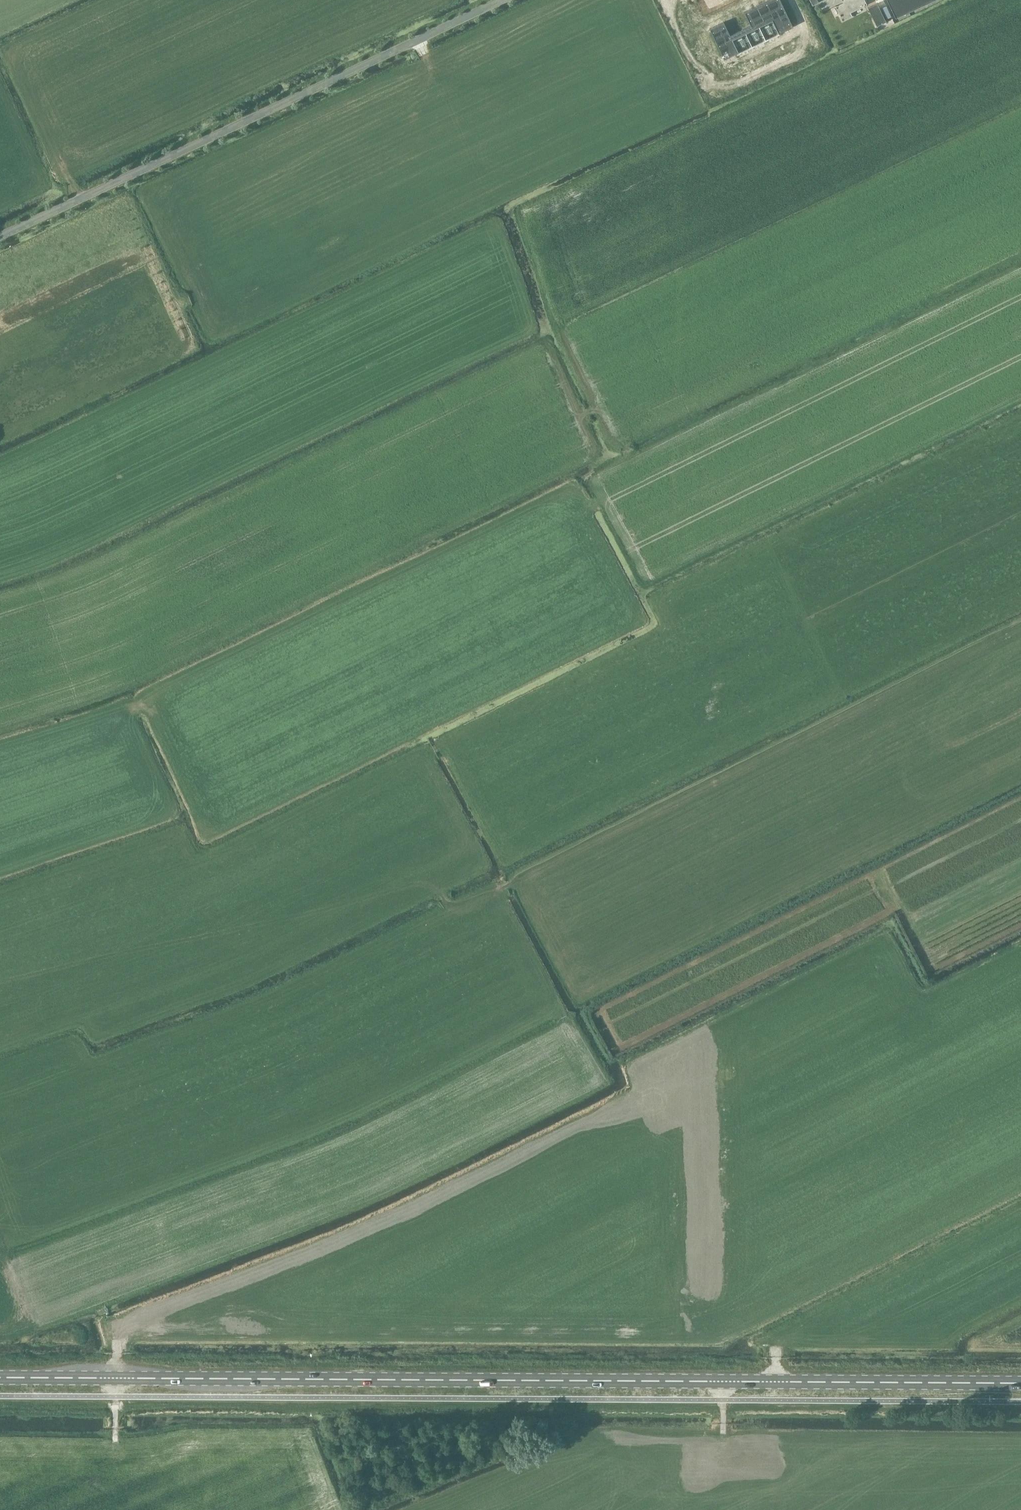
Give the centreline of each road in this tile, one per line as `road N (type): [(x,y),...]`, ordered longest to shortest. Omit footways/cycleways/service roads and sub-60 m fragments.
road 1 (primary): [(1020,1385),(0,1383)]
road 2 (tertiary): [(0,236),(502,0)]

